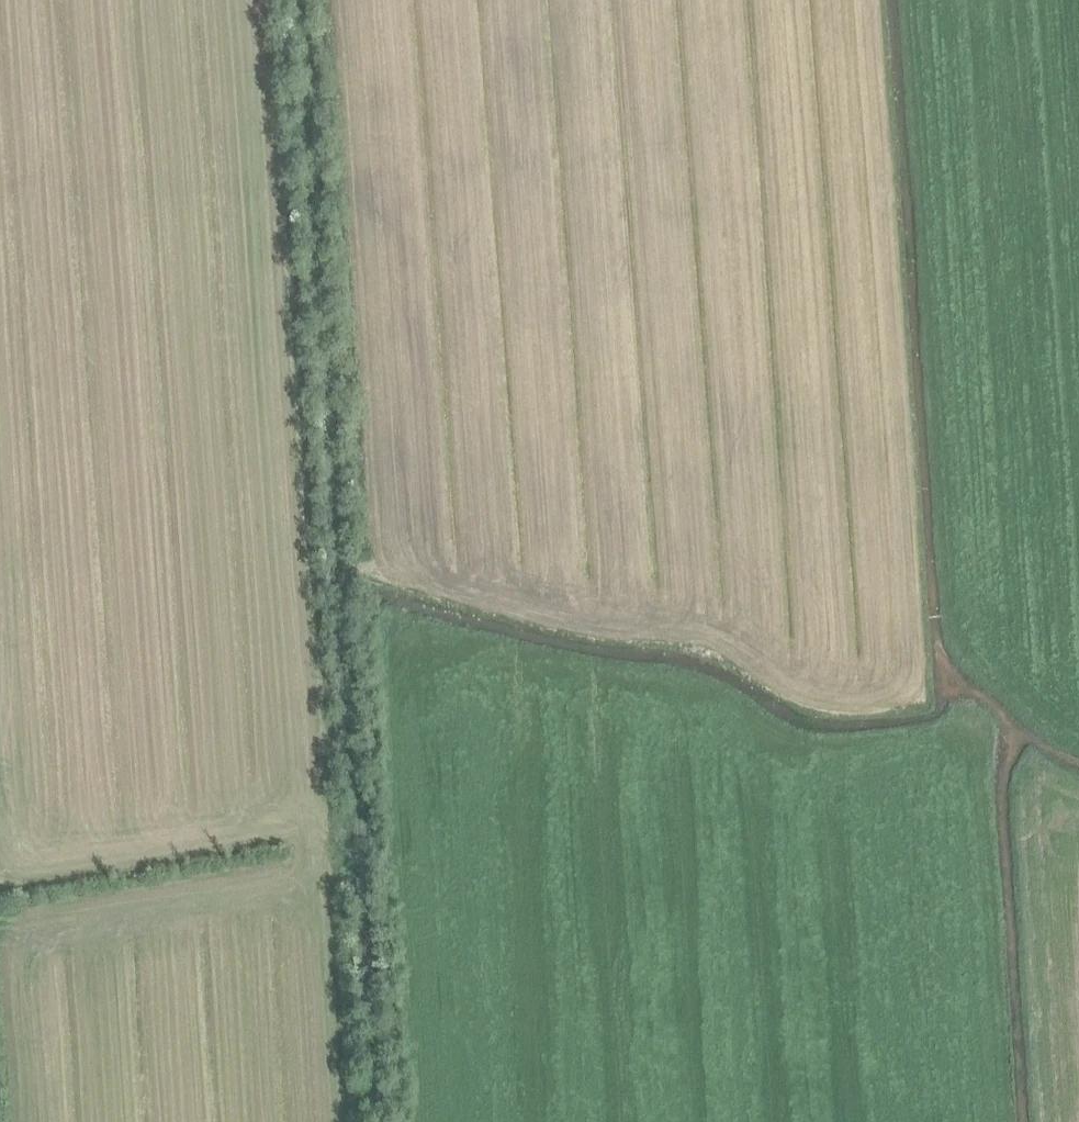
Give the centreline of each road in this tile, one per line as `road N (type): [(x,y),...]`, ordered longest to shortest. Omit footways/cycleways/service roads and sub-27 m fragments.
road 1 (track): [(296,0),(379,1121)]

